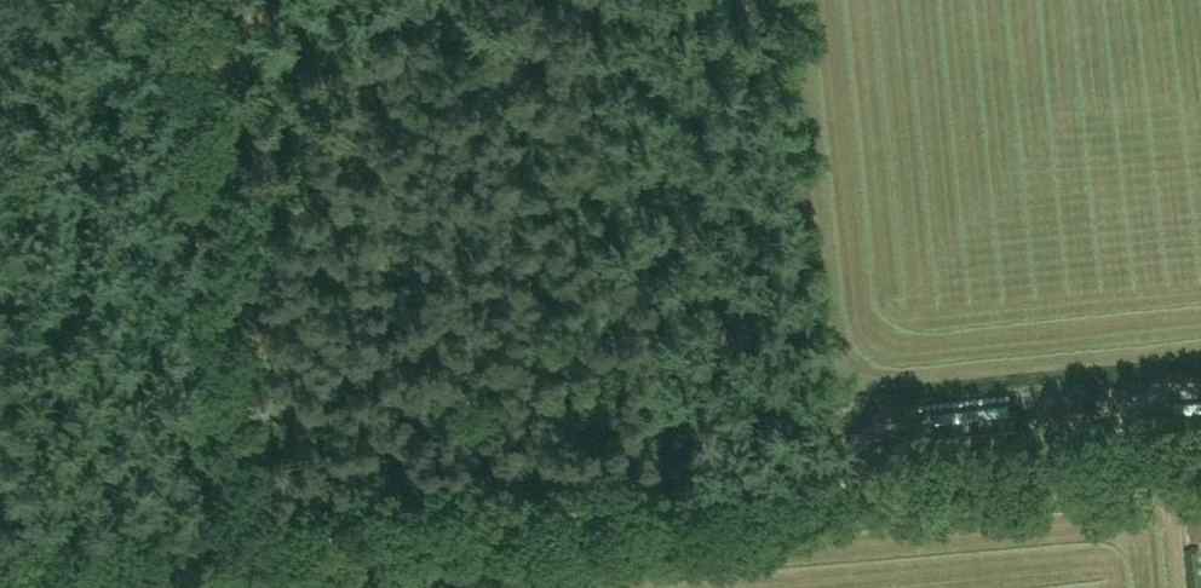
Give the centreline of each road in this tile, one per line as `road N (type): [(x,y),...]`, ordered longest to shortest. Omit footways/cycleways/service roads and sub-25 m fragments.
road 1 (track): [(1200,444),(273,539)]
road 2 (track): [(226,0),(273,539)]
road 3 (track): [(0,566),(273,539)]
road 4 (track): [(670,495),(705,440),(744,412),(818,377)]

